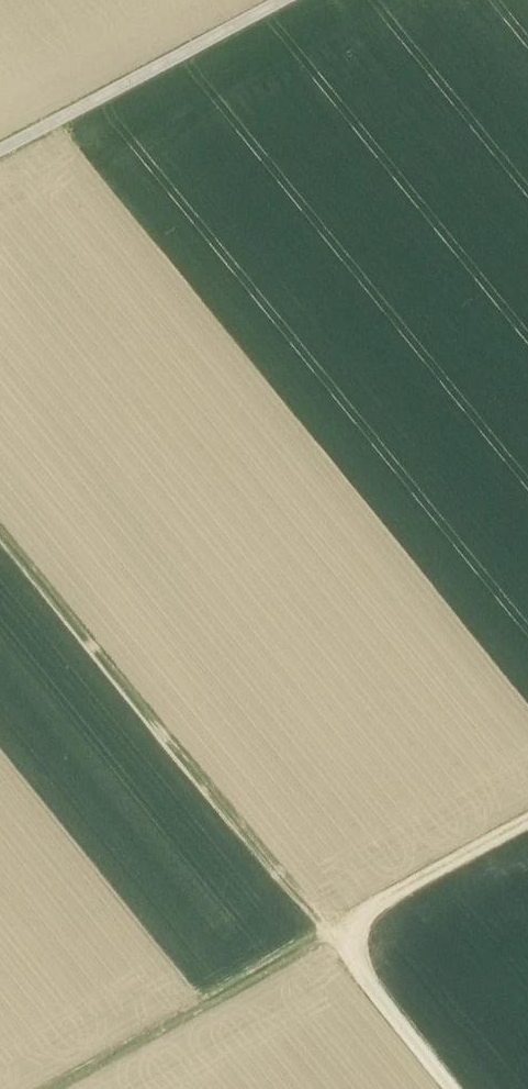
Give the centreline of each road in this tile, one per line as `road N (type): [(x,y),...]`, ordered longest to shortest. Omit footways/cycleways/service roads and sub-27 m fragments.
road 1 (track): [(336,939),(0,530)]
road 2 (track): [(285,0),(0,152)]
road 3 (track): [(336,939),(58,1088)]
road 4 (track): [(336,939),(527,831)]
road 5 (track): [(336,939),(456,1088)]

